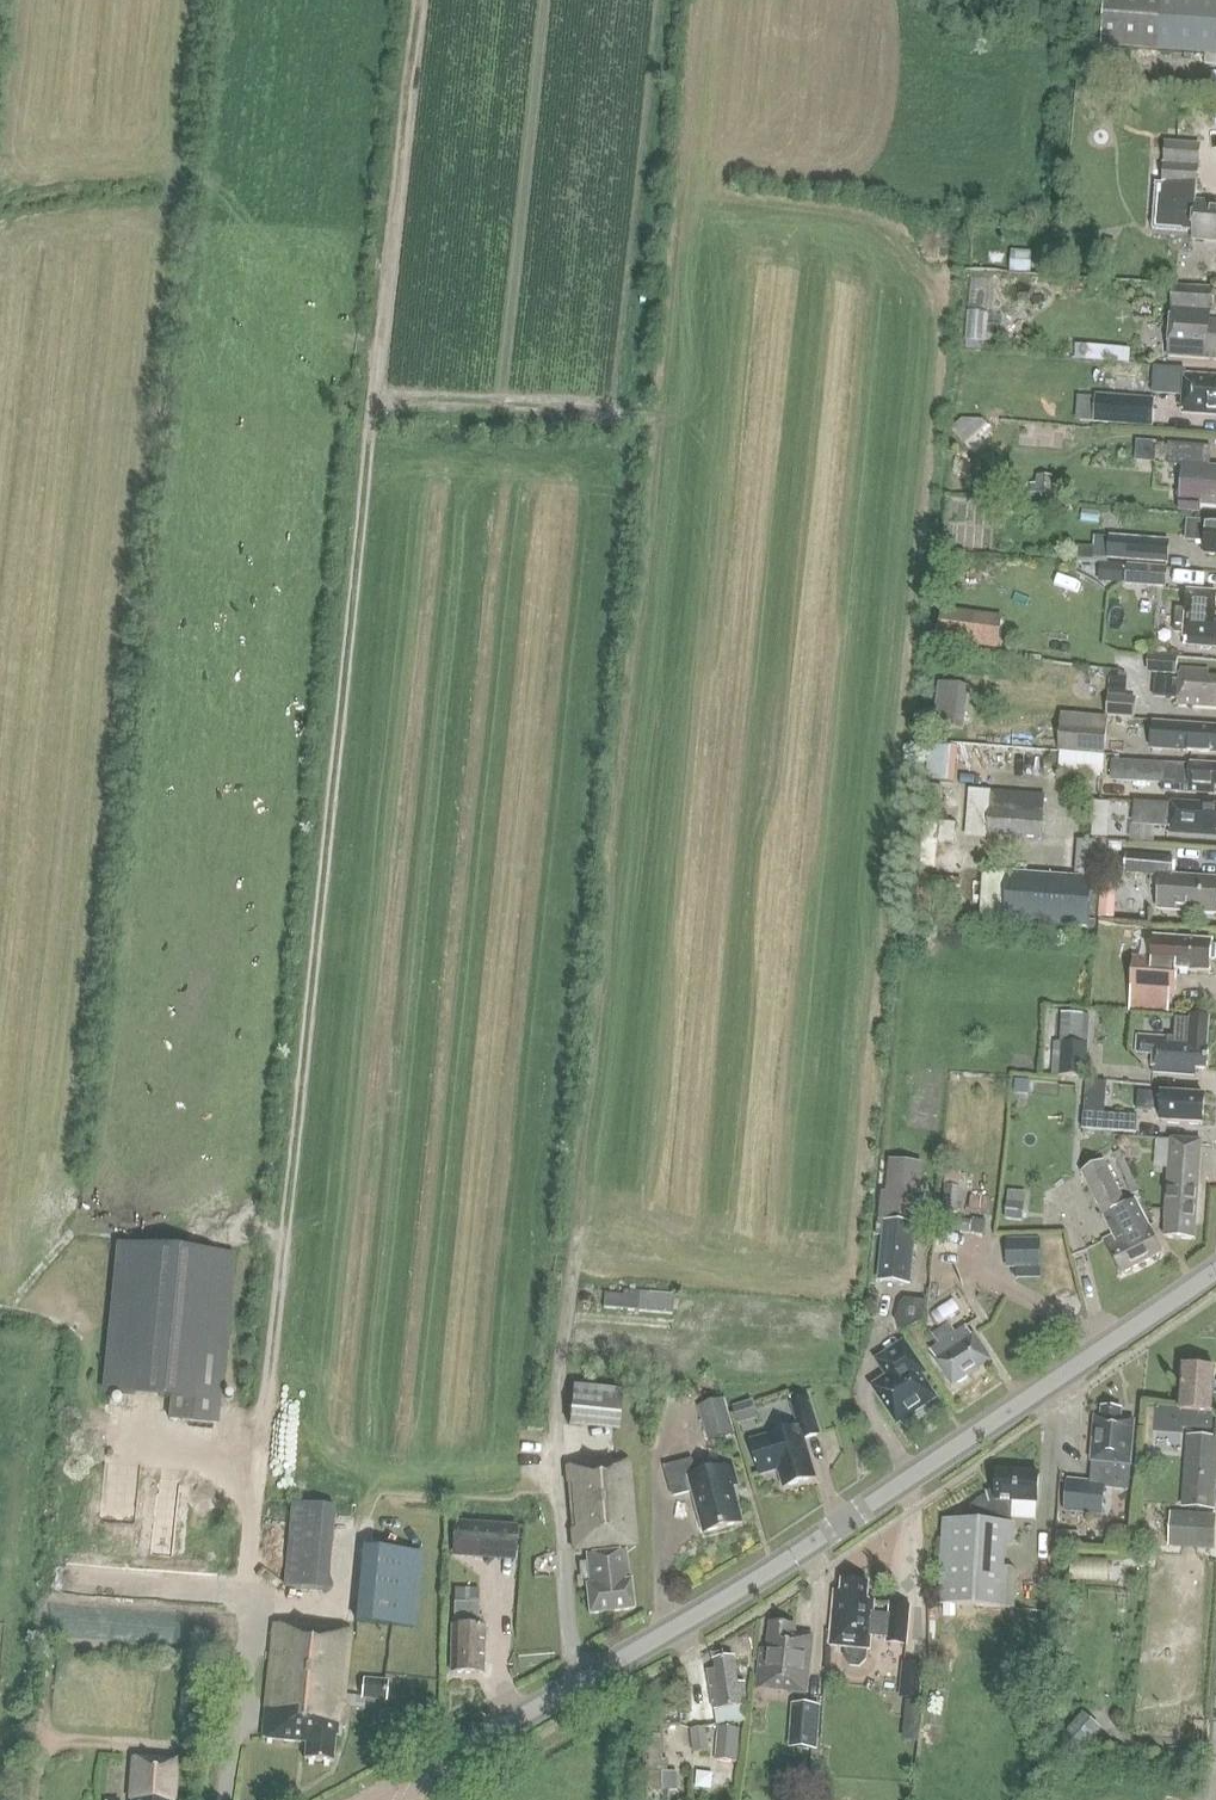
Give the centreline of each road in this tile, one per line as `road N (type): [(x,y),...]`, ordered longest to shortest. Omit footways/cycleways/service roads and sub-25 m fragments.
road 1 (tertiary): [(374,1799),(672,1631),(1215,1269)]

